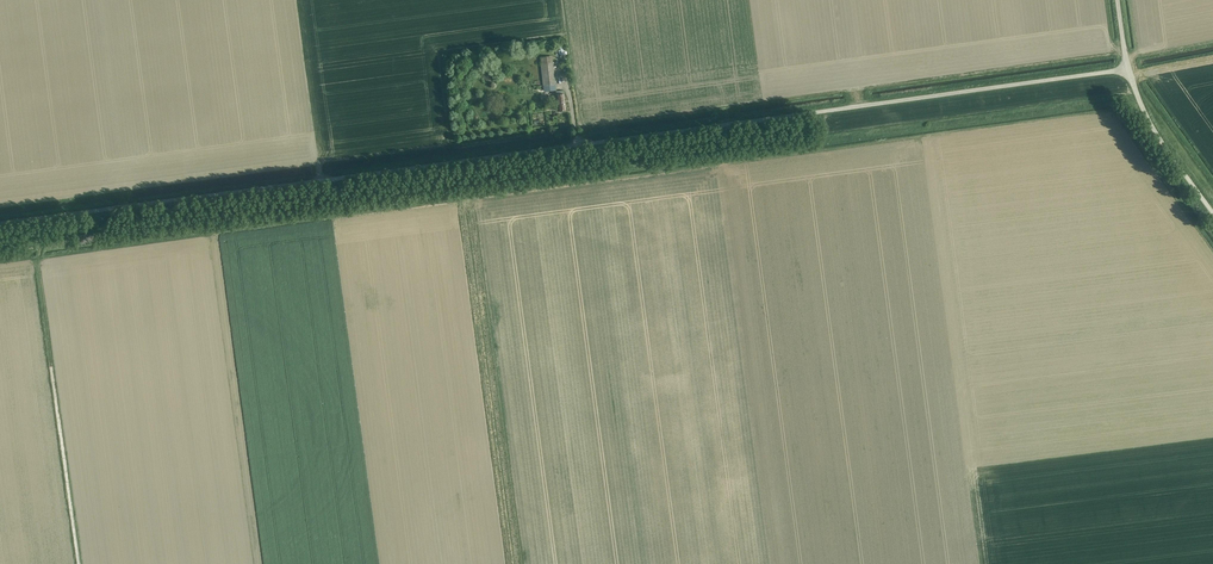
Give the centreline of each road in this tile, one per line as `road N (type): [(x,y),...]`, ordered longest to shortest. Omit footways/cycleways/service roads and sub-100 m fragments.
road 1 (unclassified): [(0,224),(1128,69)]
road 2 (track): [(115,208),(94,228),(48,242),(39,257),(78,563)]
road 3 (unclassified): [(1212,214),(1158,139),(1128,69)]

